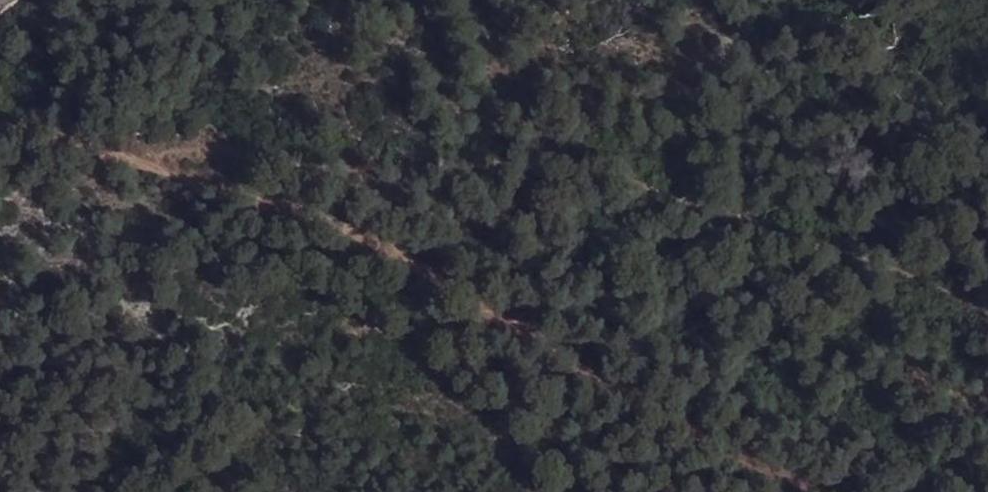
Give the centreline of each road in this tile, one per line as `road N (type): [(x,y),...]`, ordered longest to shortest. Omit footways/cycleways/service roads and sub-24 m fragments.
road 1 (track): [(785,491),(699,435),(312,214),(0,124)]

